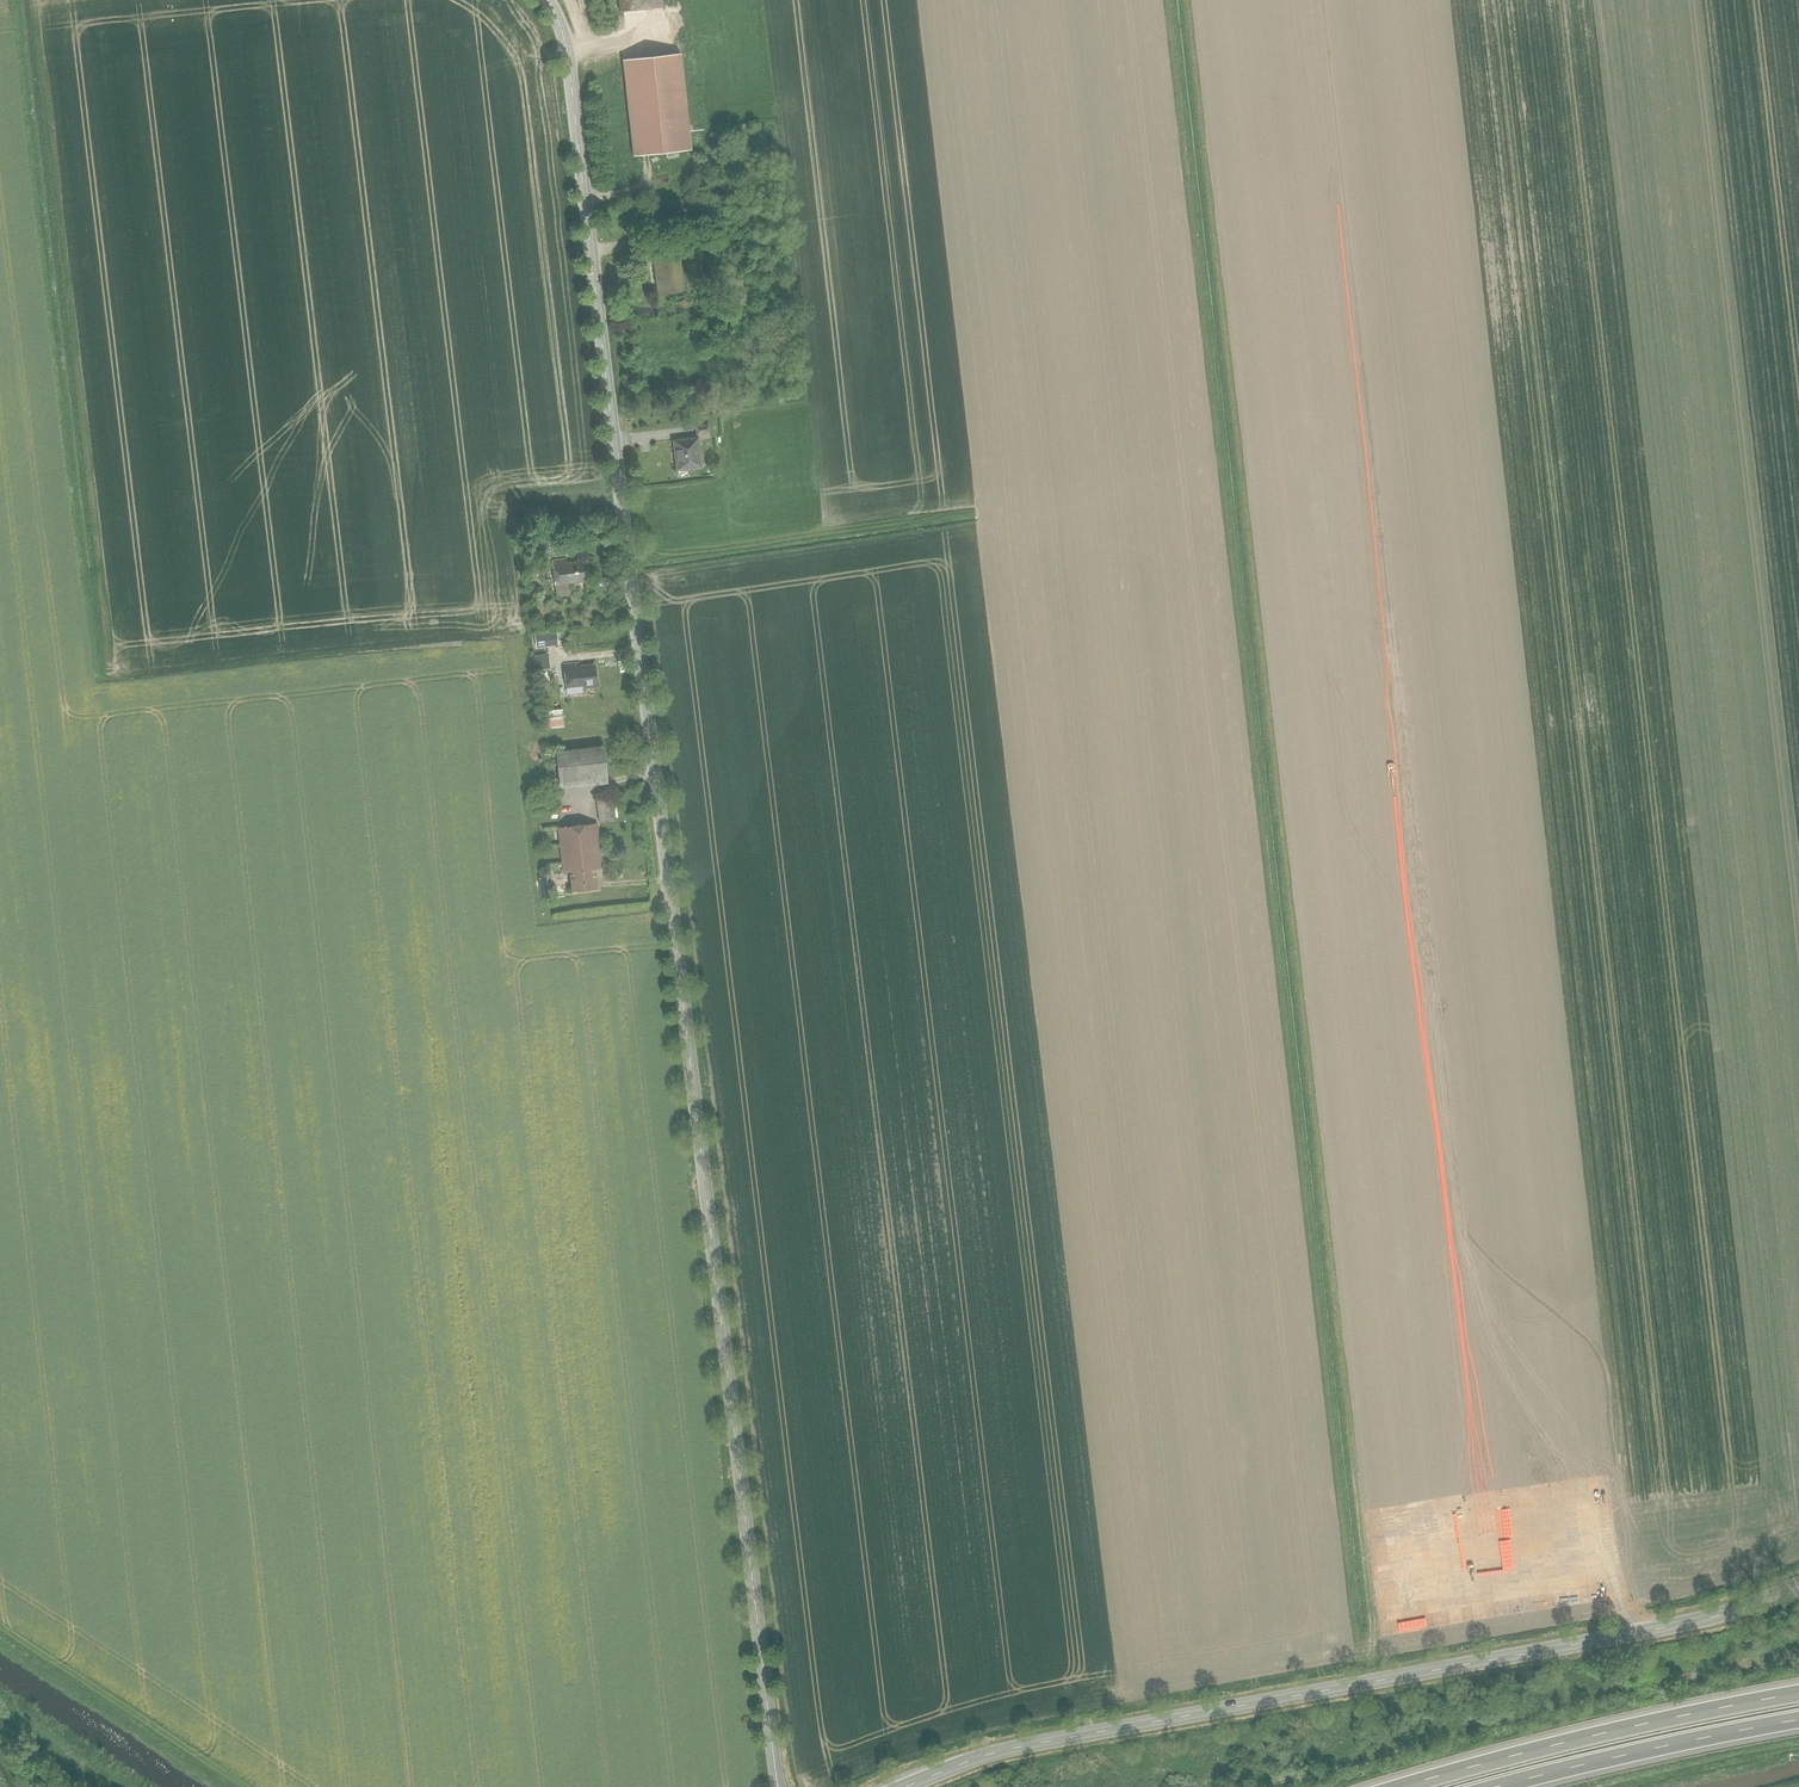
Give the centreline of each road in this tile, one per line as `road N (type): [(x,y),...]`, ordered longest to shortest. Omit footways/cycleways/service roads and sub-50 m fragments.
road 1 (tertiary): [(547,0),(569,52),(779,1786)]
road 2 (tertiary): [(908,1786),(1009,1749),(1687,1623),(1798,1585)]
road 3 (motorway): [(1798,1694),(1403,1786)]
road 4 (motorway): [(1498,1786),(1798,1720)]

